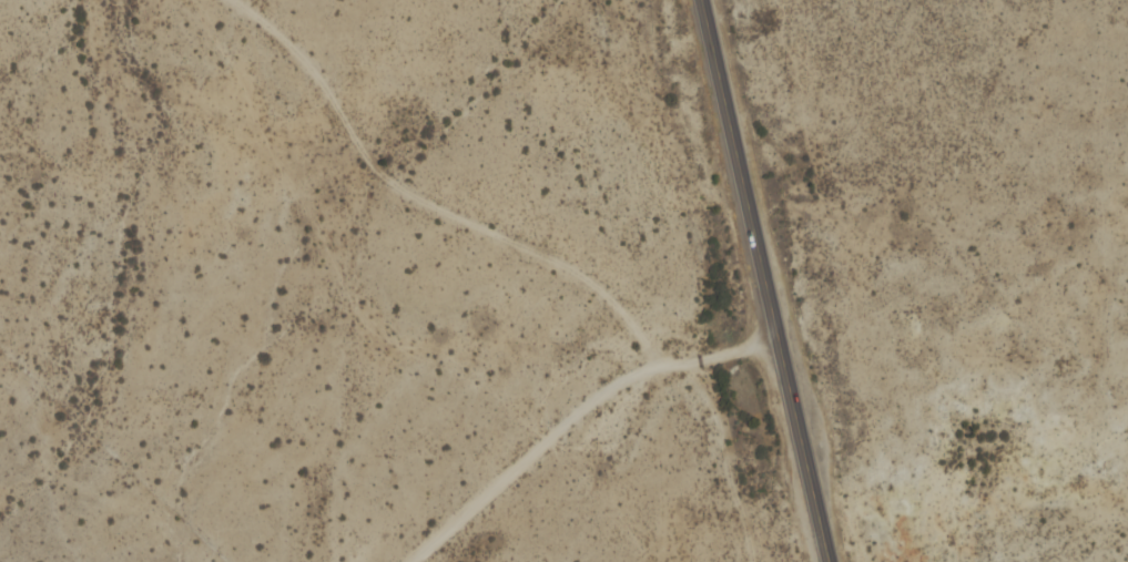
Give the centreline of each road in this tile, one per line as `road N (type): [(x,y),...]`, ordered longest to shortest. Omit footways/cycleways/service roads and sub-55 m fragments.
road 1 (track): [(233,0),(301,57),(378,171),(431,206),(592,284),(658,360),(779,340)]
road 2 (secondary): [(830,561),(702,0)]
road 3 (track): [(408,561),(599,394),(658,360)]

